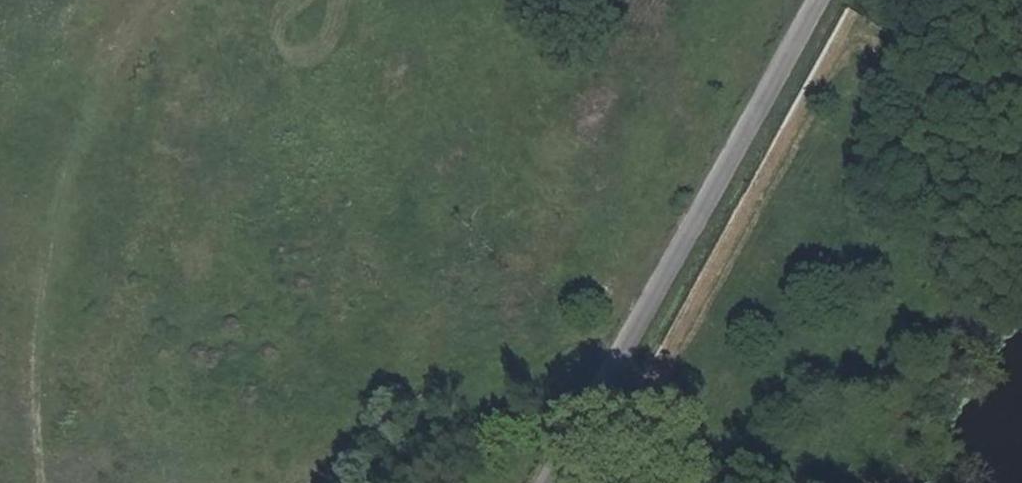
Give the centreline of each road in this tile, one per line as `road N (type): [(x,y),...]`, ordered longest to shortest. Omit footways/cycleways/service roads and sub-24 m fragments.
road 1 (unclassified): [(828,0),(560,482)]

